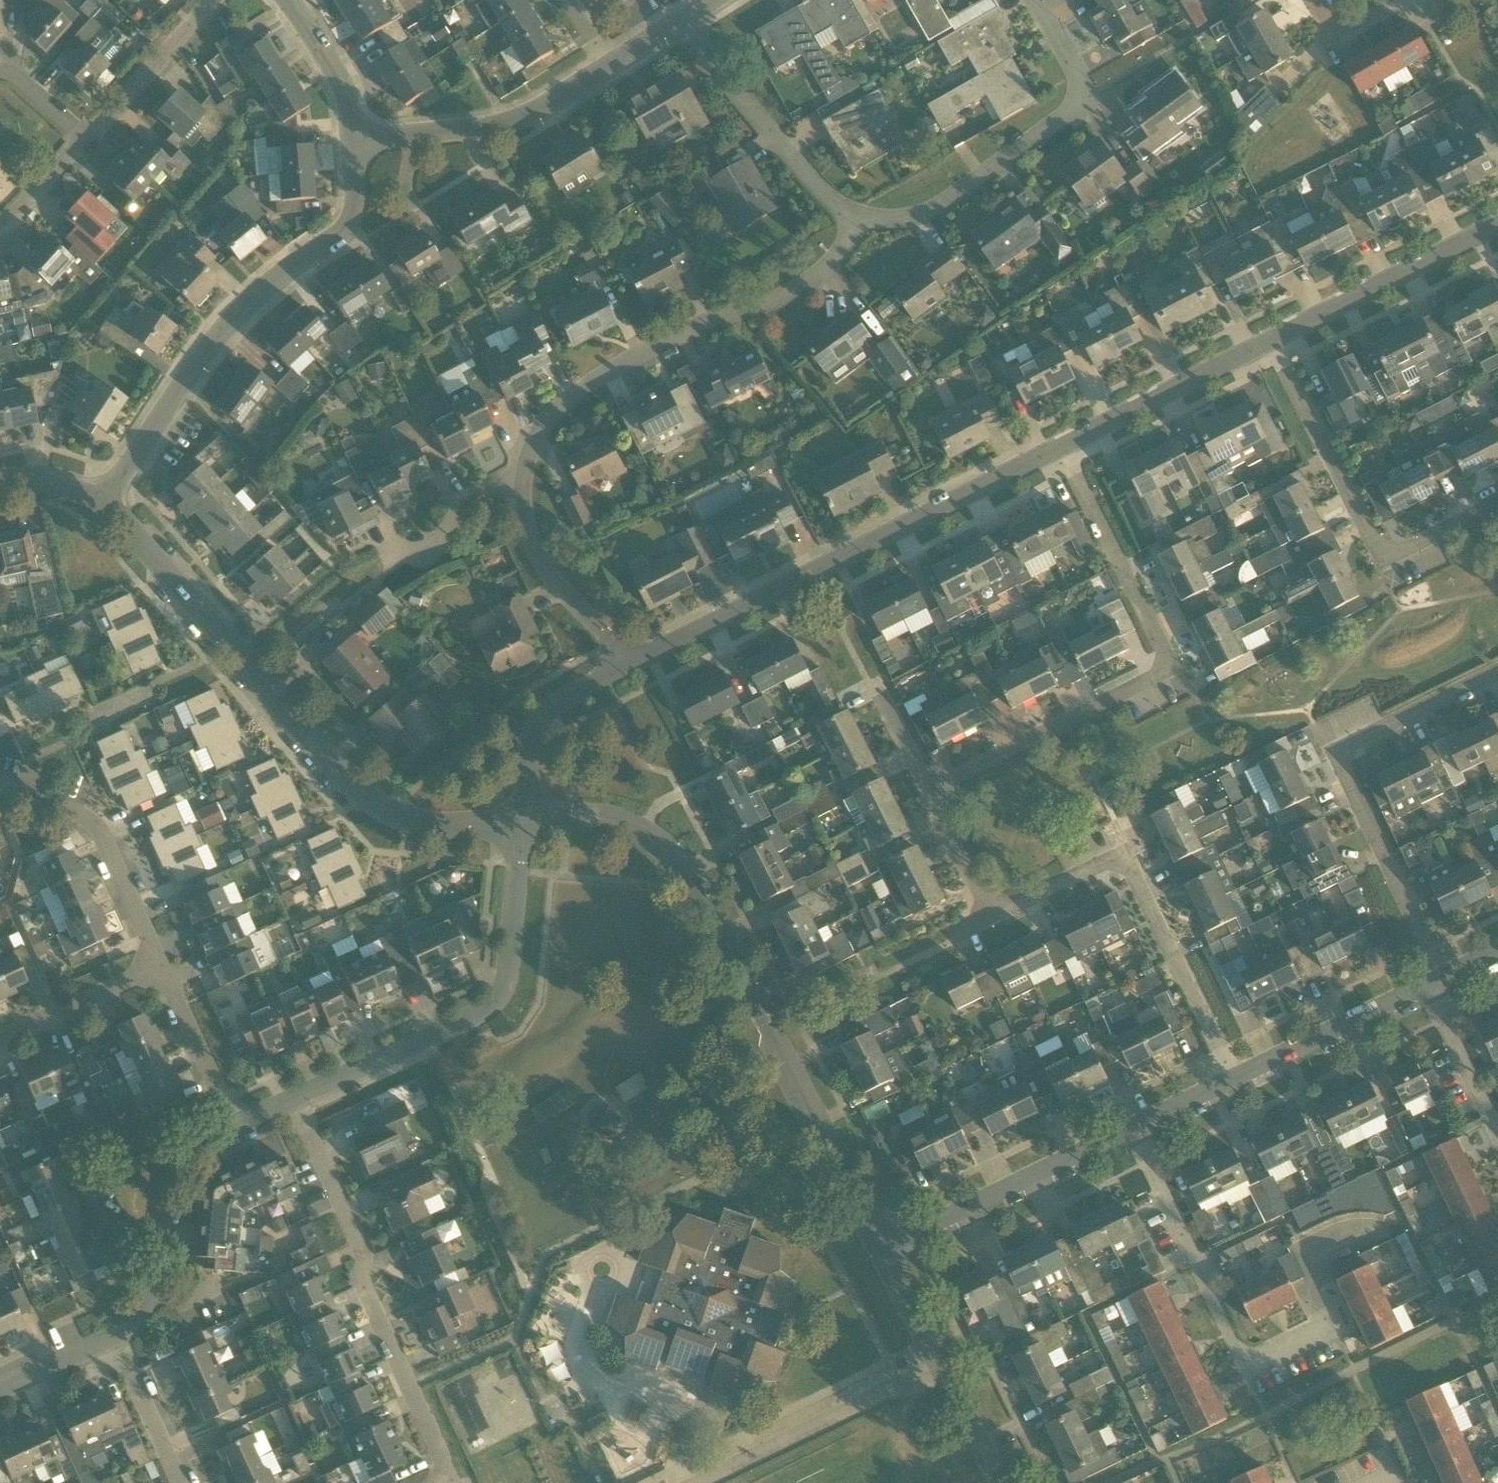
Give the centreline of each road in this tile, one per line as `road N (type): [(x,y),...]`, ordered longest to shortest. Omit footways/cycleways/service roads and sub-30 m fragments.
road 1 (residential): [(883,1251),(682,870),(626,821),(521,815)]
road 2 (residential): [(521,815),(437,824),(406,818),(342,774),(106,499)]
road 3 (residential): [(1399,1225),(1317,1267),(1306,1287),(1328,1332),(1260,1365),(1240,1357),(1136,1132)]
road 4 (residential): [(928,788),(1140,682),(1161,656),(1061,450)]
road 5 (residential): [(630,665),(1061,450)]
road 6 (residential): [(106,499),(133,441),(264,284),(349,222),(354,137)]
road 7 (residential): [(521,475),(539,432),(596,376),(678,332),(793,295),(846,249),(852,219)]
road 8 (residential): [(1438,987),(1432,958),(1336,753),(1497,678)]
road 9 (residential): [(432,1482),(443,1457),(363,1285),(365,1256),(293,1099)]
road 10 (residential): [(293,1099),(492,999),(507,963),(521,815)]
road 11 (residential): [(1231,1085),(1126,854),(994,919)]
road 12 (residential): [(852,219),(910,221),(932,212),(1078,108),(1082,89),(1035,0)]
road 13 (residential): [(1497,504),(1390,557),(1370,555),(1269,351)]
road 14 (residential): [(883,1251),(1136,1132)]
road 15 (unclassified): [(691,1482),(940,1364)]
road 16 (residential): [(354,137),(502,125),(610,68)]
road 17 (residential): [(110,1335),(124,1326),(141,1283),(157,1179),(187,1144),(231,1126)]
road 18 (residential): [(1269,351),(1497,227)]
road 19 (residential): [(161,968),(96,832),(74,813),(0,787)]
road 20 (residential): [(852,219),(828,200),(685,23)]
road 21 (residential): [(1061,450),(1269,351)]
road 22 (residential): [(1231,1085),(1438,987)]
road 23 (residential): [(630,665),(529,541),(521,475)]
road 24 (residential): [(521,815),(537,728),(558,703),(630,665)]
road 25 (residential): [(85,141),(215,0)]
road 26 (residential): [(0,1042),(161,968)]
road 27 (residential): [(231,1126),(161,968)]
road 28 (residential): [(180,1482),(110,1335)]
road 29 (residential): [(354,137),(339,86),(280,0)]
road 30 (residential): [(1497,1128),(1438,987)]
road 31 (residential): [(994,919),(928,788)]
road 32 (residential): [(1410,0),(1332,43),(1312,8),(1317,0)]
road 33 (residential): [(999,1482),(940,1364)]
road 34 (residential): [(420,550),(488,484),(521,475)]
road 35 (residential): [(940,1364),(883,1251)]
road 36 (residential): [(0,1387),(110,1335)]

